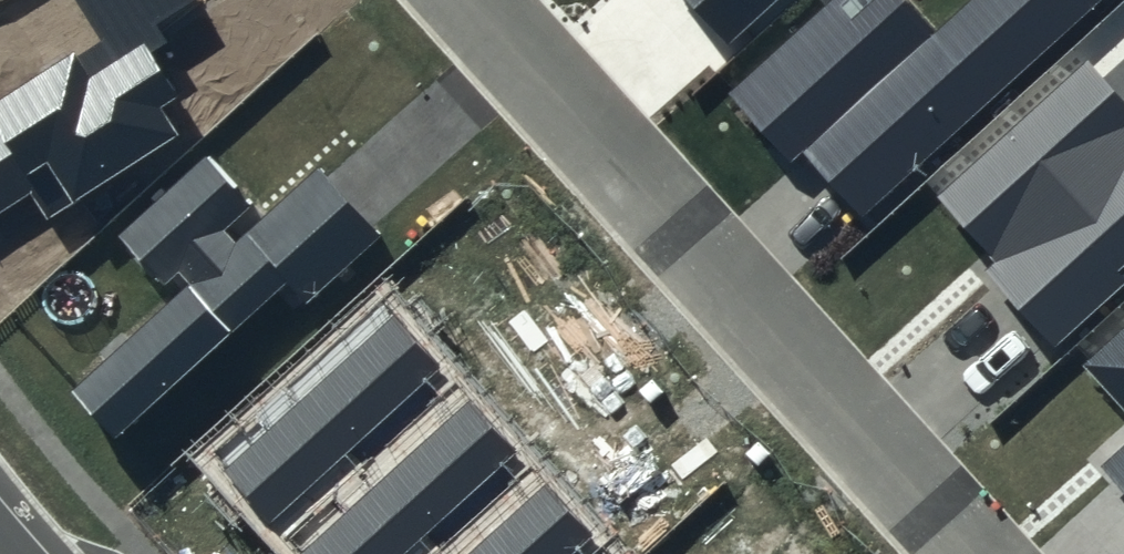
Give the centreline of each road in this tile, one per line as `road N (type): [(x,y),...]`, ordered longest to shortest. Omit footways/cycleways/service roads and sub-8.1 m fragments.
road 1 (residential): [(471,0),(589,152),(966,553)]

